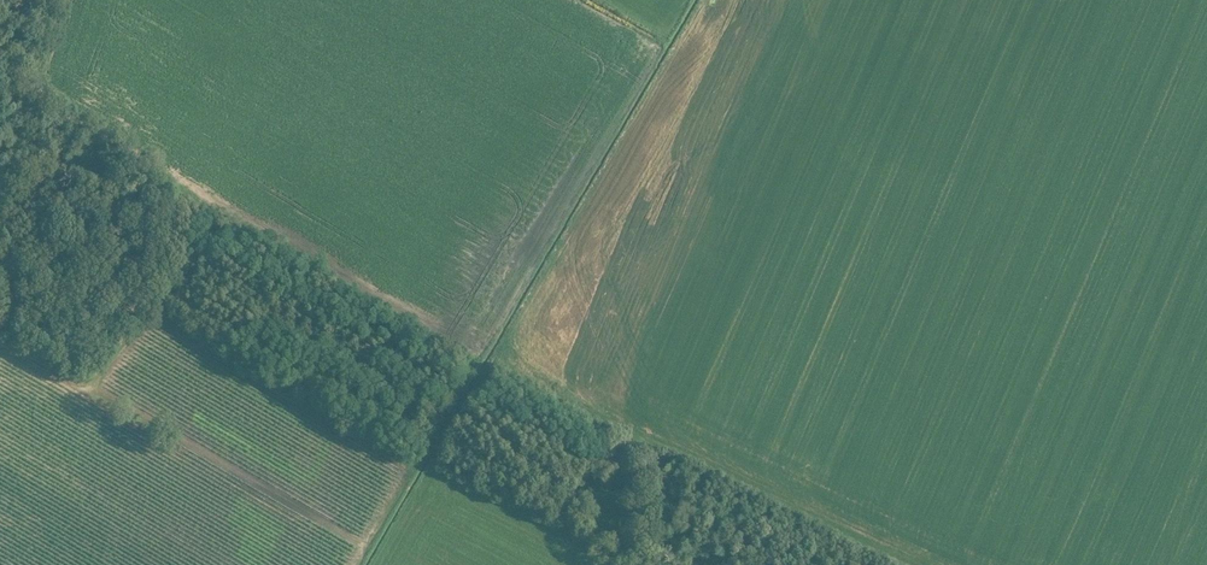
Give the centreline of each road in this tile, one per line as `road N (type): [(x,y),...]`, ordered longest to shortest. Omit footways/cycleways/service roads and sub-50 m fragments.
road 1 (track): [(0,185),(64,0)]

